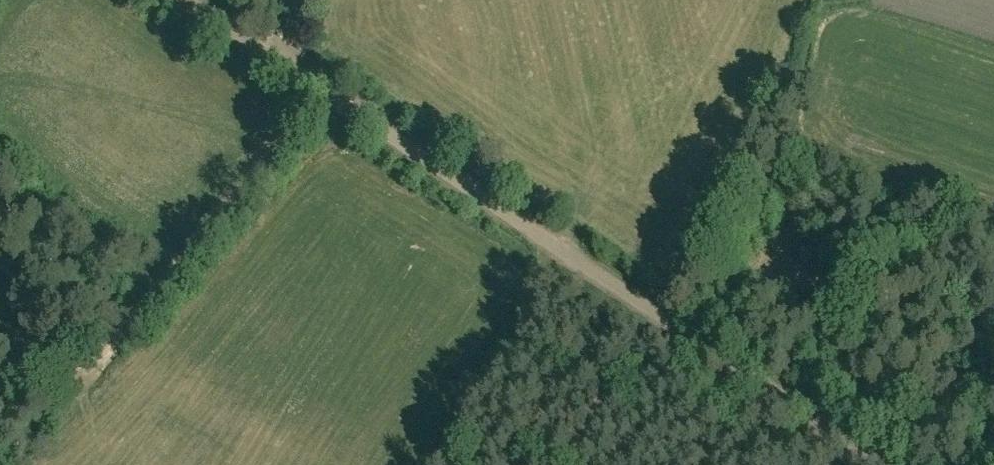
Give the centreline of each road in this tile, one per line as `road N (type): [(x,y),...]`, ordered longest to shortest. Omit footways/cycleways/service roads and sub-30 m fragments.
road 1 (unclassified): [(878,464),(186,0)]
road 2 (track): [(320,90),(115,339),(0,372)]

